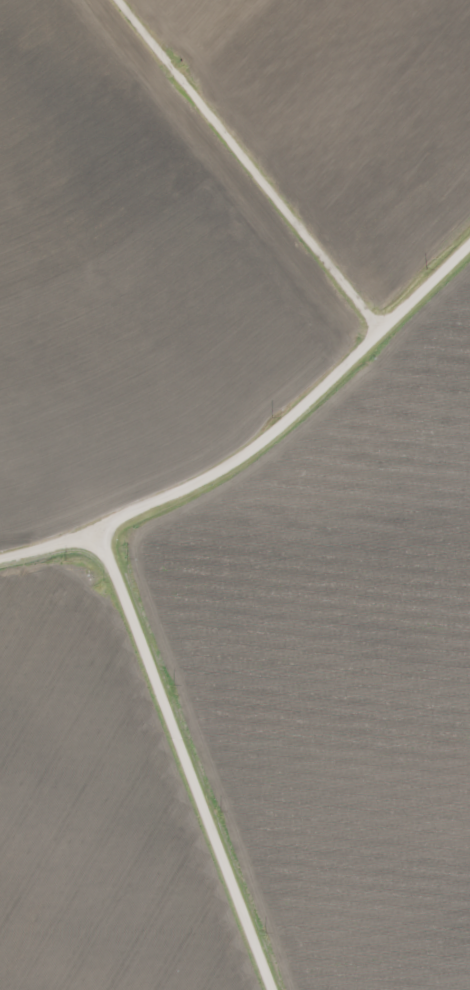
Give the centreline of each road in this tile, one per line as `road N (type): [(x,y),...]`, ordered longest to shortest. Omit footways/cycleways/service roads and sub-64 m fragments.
road 1 (track): [(0,563),(92,536),(208,483),(289,424),(469,248)]
road 2 (track): [(271,989),(92,536)]
road 3 (track): [(372,343),(107,0)]

